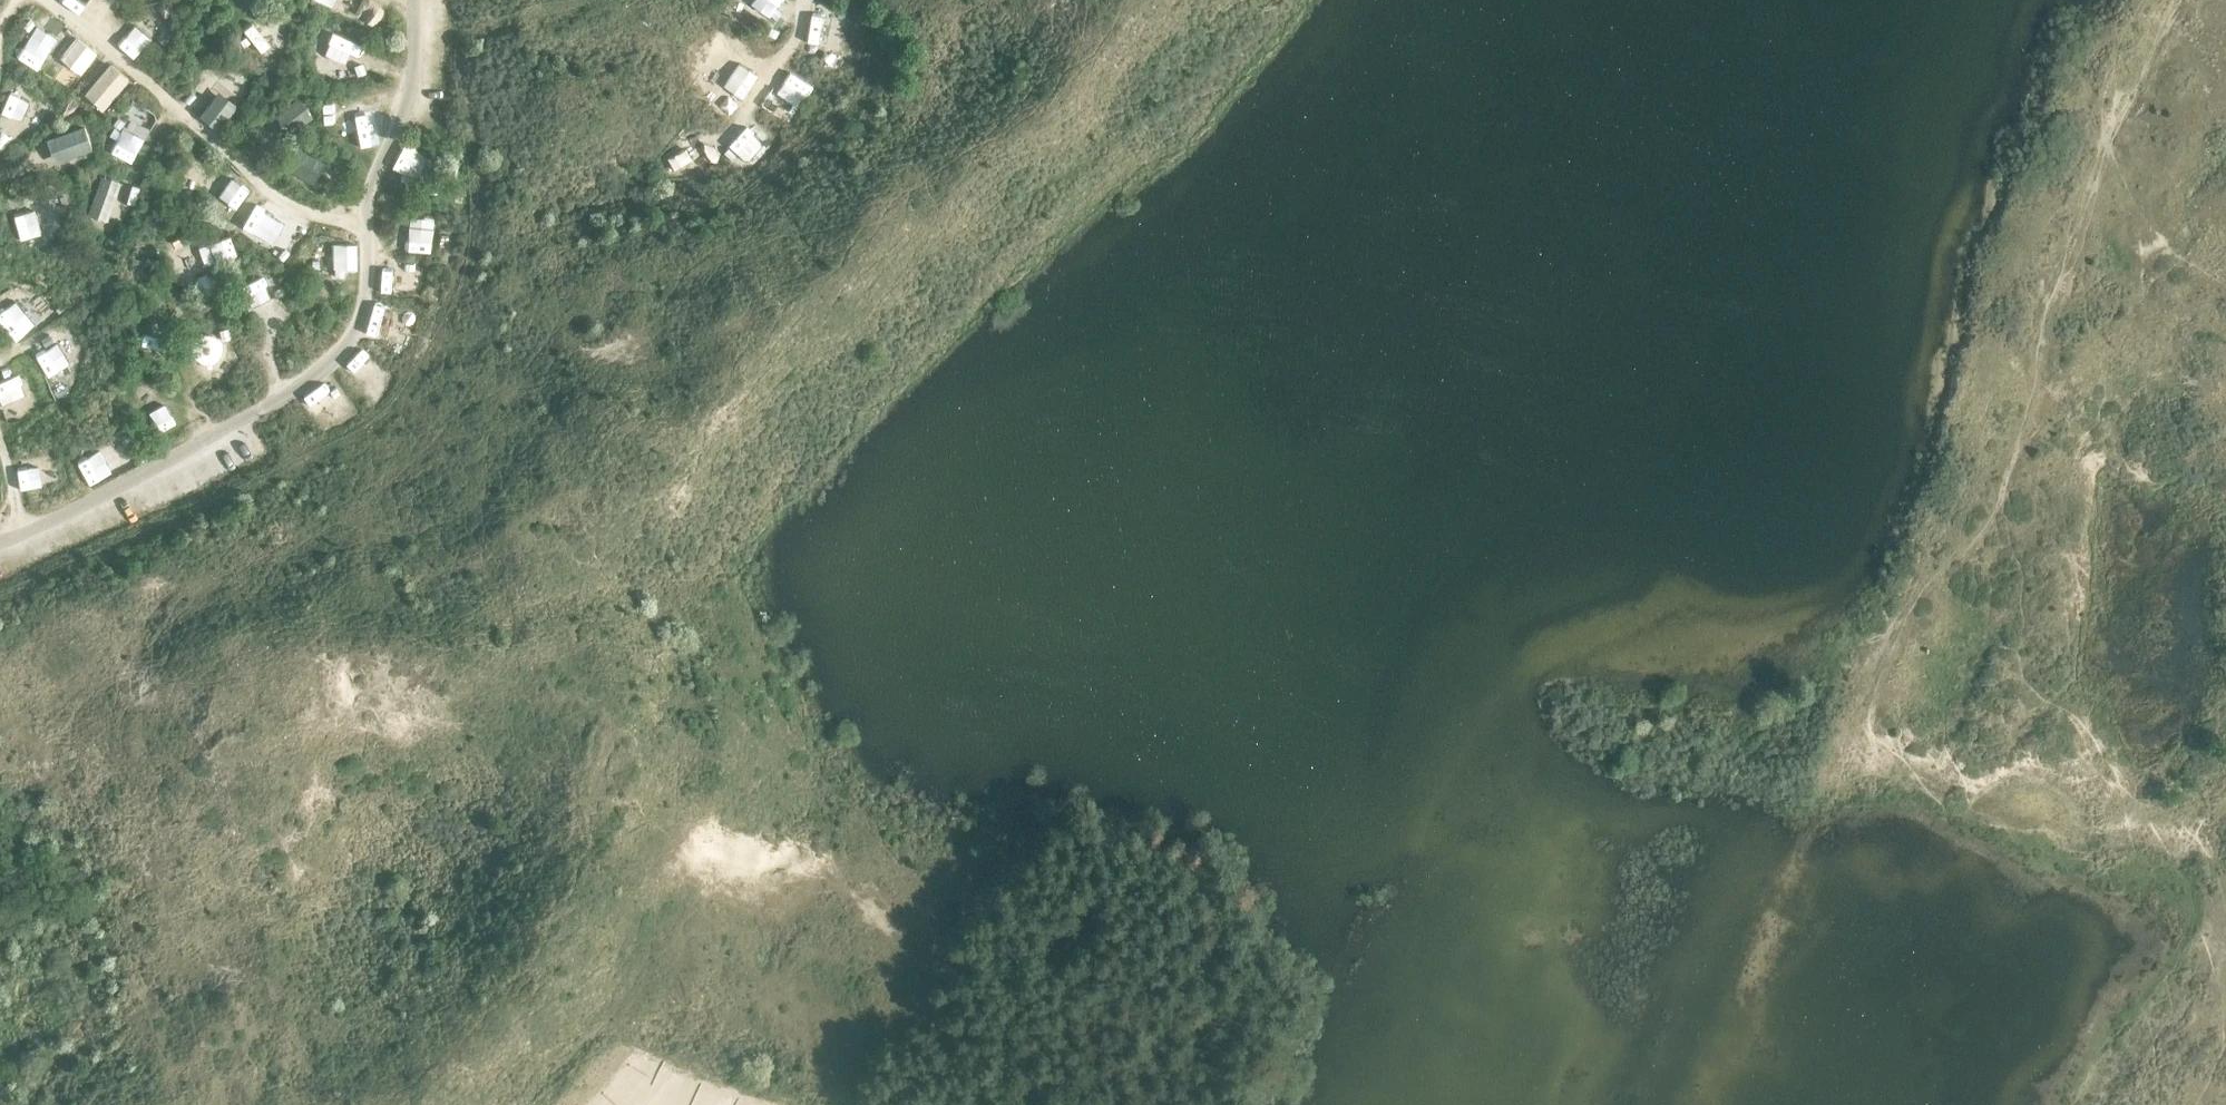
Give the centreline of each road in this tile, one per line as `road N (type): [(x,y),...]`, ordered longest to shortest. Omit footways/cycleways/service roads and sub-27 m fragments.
road 1 (track): [(807,0),(771,79),(732,130),(698,149)]

